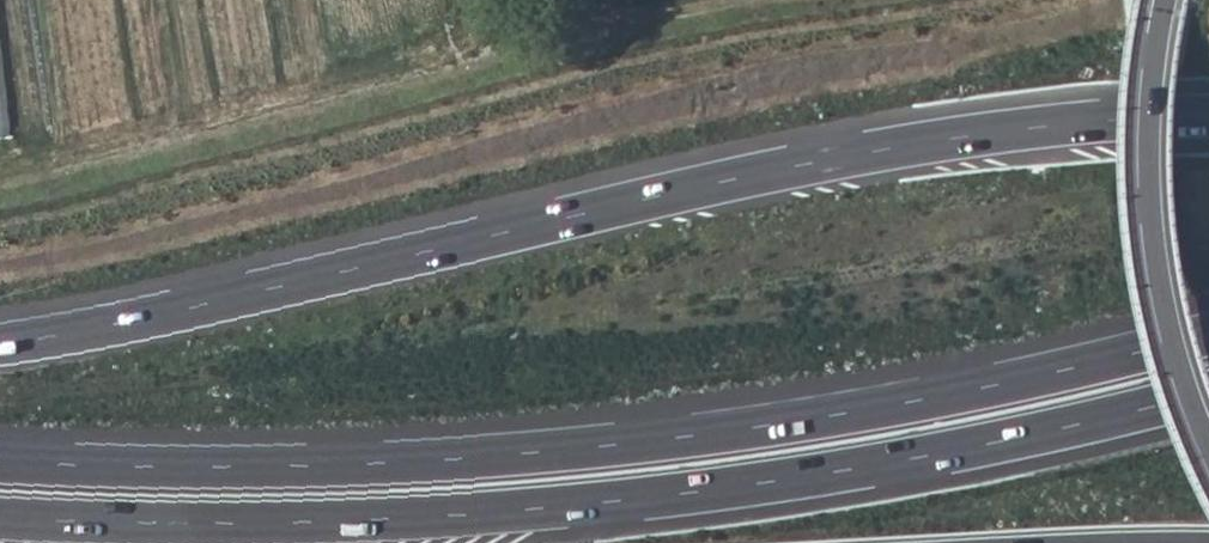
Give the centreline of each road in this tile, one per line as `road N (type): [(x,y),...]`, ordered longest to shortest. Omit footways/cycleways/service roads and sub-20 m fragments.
road 1 (motorway): [(1208,117),(1051,125),(784,165),(0,341)]
road 2 (motorway): [(0,518),(308,522),(658,498),(994,443),(1208,389)]
road 3 (motorway): [(1208,336),(892,405),(539,455),(270,470),(0,467)]
road 4 (motorway): [(1165,0),(1146,175),(1155,272),(1176,367),(1208,456)]

